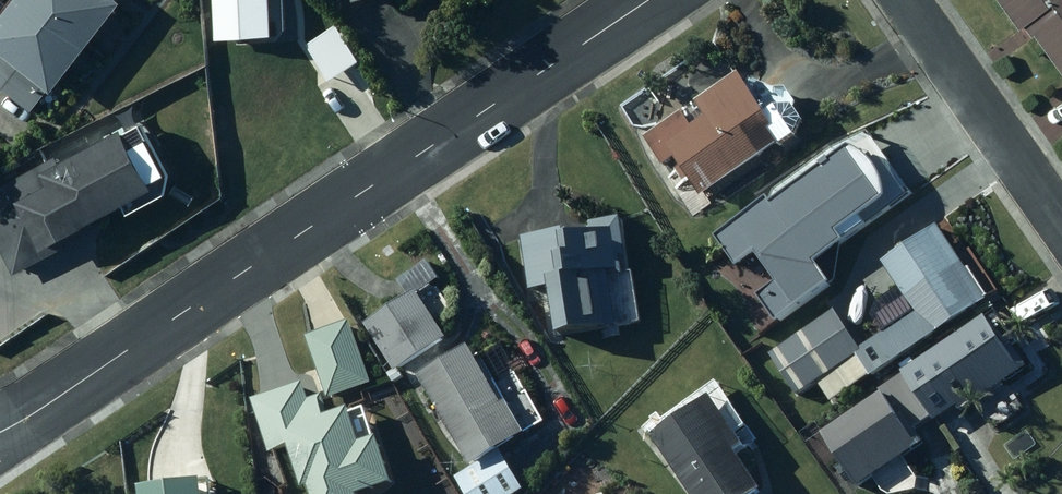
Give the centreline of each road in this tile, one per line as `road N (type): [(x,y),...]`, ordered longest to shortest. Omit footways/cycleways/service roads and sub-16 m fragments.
road 1 (residential): [(652,0),(0,431)]
road 2 (residential): [(909,0),(1061,217)]

